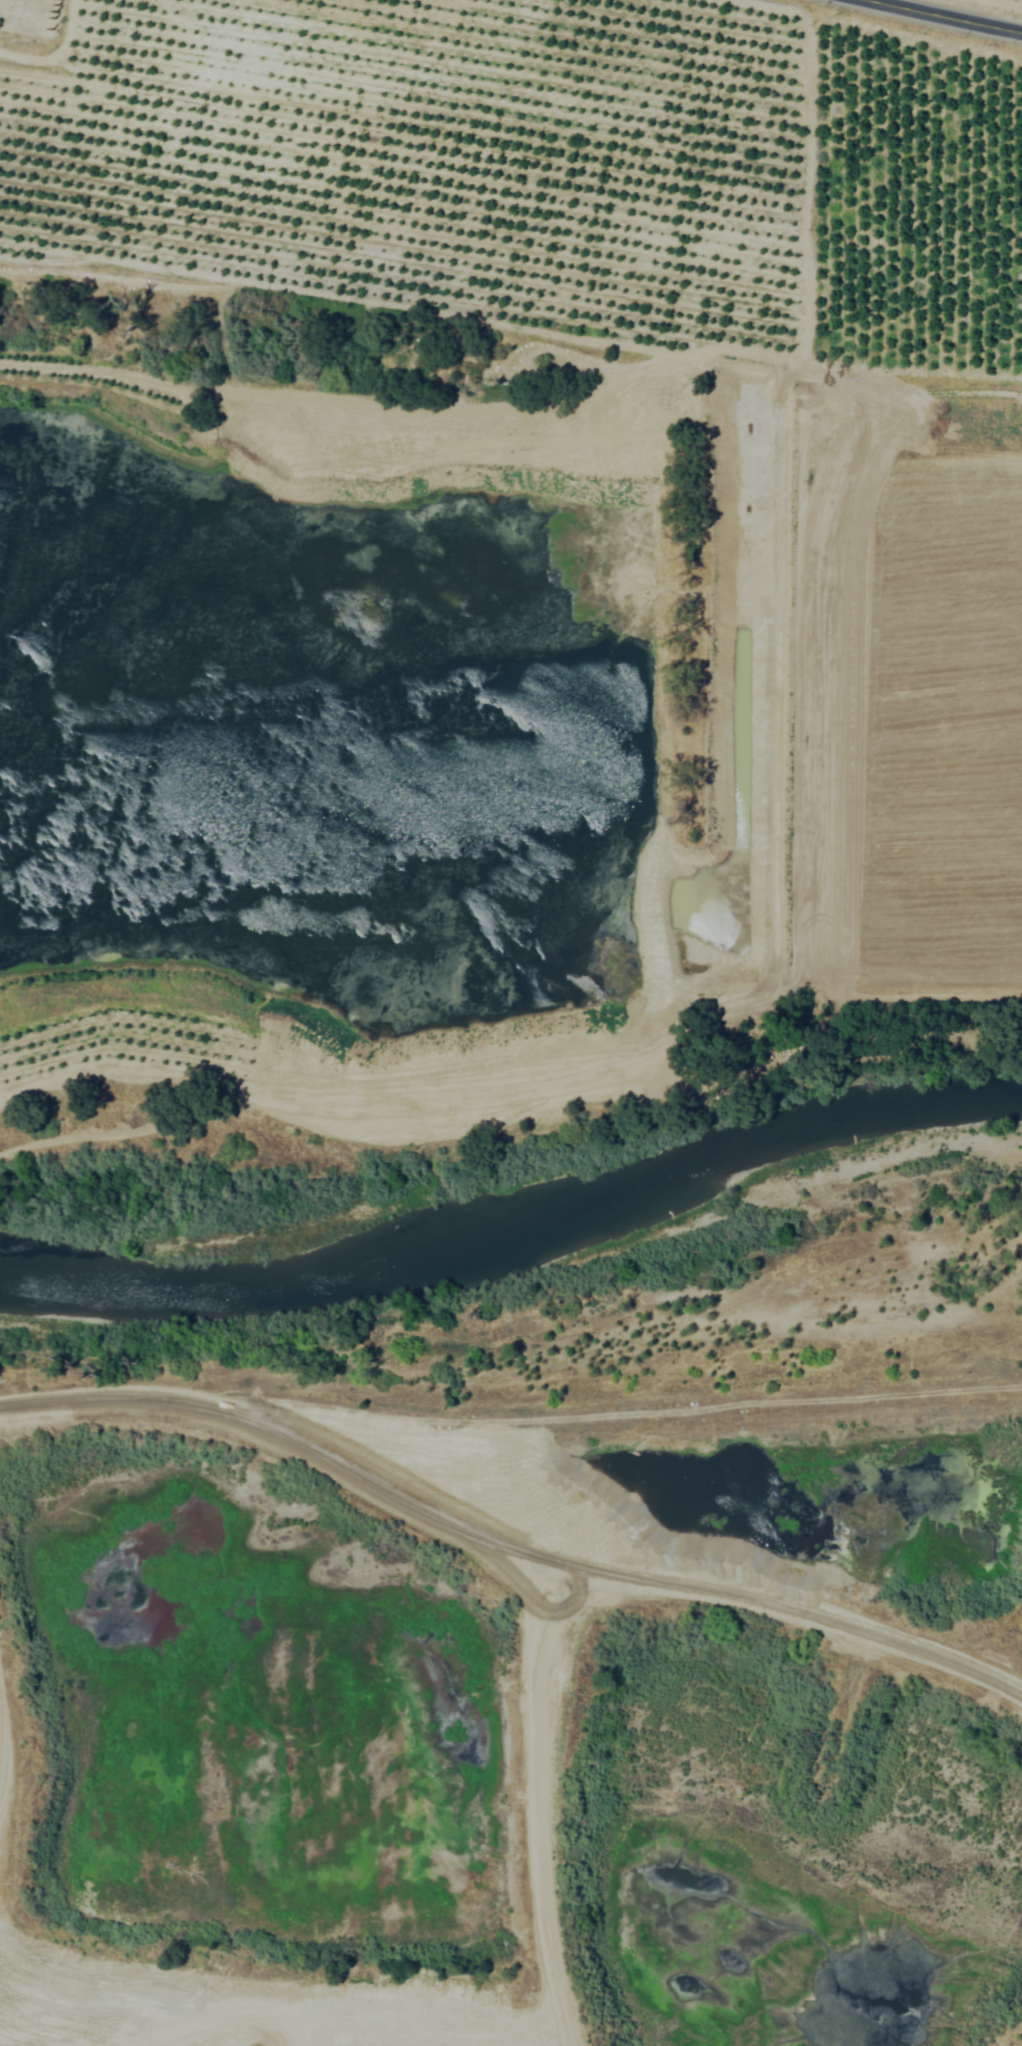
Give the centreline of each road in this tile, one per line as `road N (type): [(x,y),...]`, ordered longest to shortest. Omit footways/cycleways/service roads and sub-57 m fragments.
road 1 (primary): [(873,0),(1021,31)]

